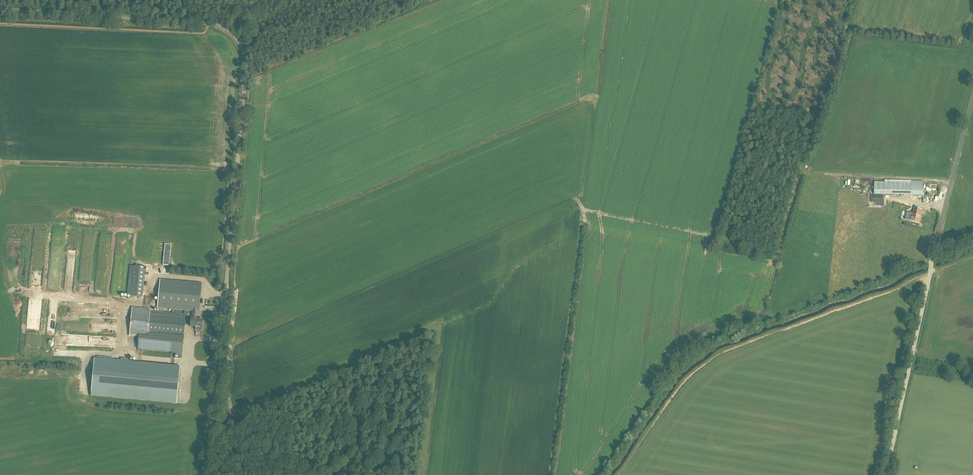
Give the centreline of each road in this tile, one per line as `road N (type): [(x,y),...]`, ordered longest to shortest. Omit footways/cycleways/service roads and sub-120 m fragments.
road 1 (unclassified): [(208,474),(241,52),(230,34),(208,27),(0,12)]
road 2 (unclassified): [(886,474),(972,93)]
road 3 (track): [(834,0),(817,54),(815,126),(779,249),(728,246)]
road 4 (track): [(803,173),(952,183)]

